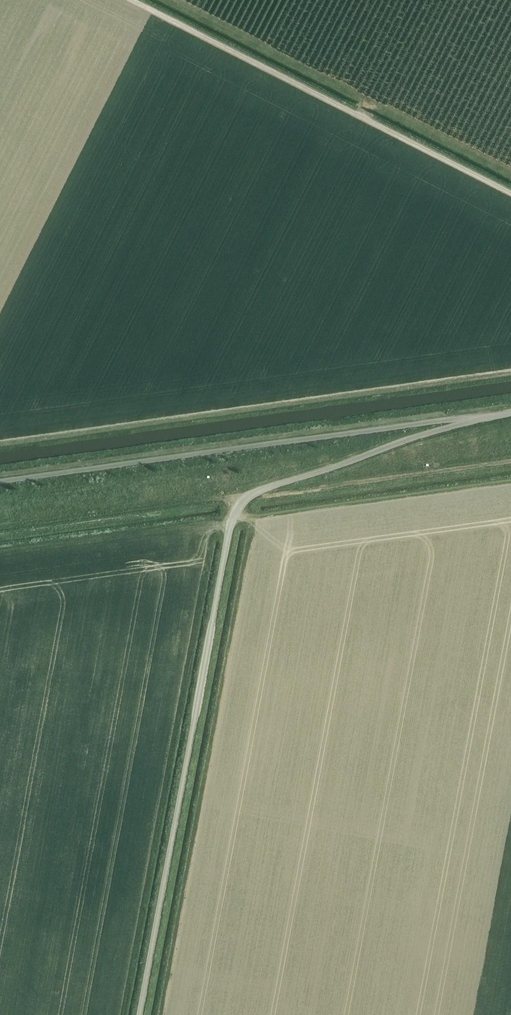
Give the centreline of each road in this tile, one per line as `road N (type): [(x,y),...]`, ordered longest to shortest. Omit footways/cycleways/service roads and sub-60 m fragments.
road 1 (unclassified): [(140,1014),(235,514),(259,491),(467,421)]
road 2 (track): [(510,461),(0,528)]
road 3 (unclassified): [(467,421),(0,484)]
road 4 (unclassified): [(510,194),(127,0)]

